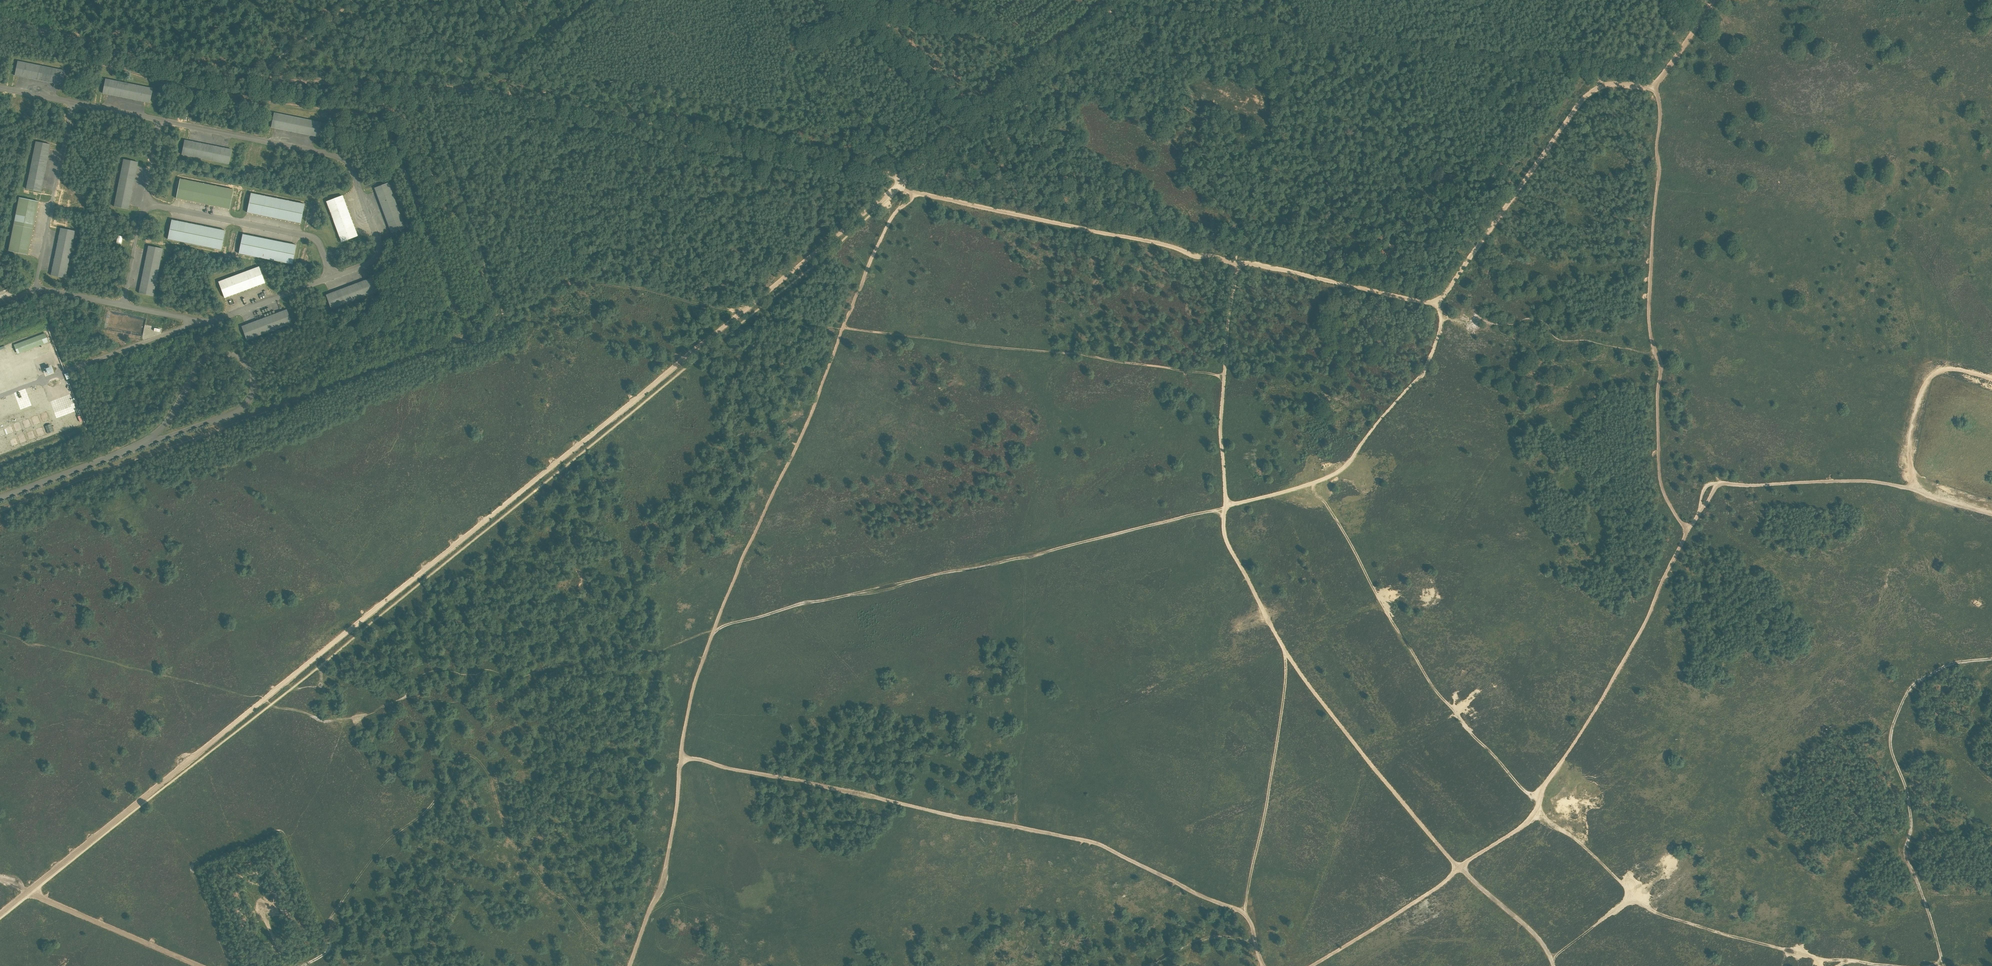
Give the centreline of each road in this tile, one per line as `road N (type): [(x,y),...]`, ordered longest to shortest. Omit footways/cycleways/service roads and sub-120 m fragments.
road 1 (track): [(265,698),(902,184)]
road 2 (track): [(681,758),(1086,841),(1244,911)]
road 3 (track): [(0,511),(504,327)]
road 4 (track): [(1225,507),(714,630)]
road 5 (track): [(1128,0),(1589,68)]
road 6 (track): [(1653,87),(1661,118),(1649,309),(1661,368),(1659,469),(1688,530)]
road 7 (track): [(527,98),(895,174),(902,184)]
road 8 (track): [(1310,487),(1435,689),(1538,798)]
road 9 (track): [(1225,377),(843,328)]
road 10 (track): [(1944,965),(1907,855),(1912,826),(1890,731),(1913,684),(1946,665),(1991,658)]
road 11 (track): [(304,965),(327,947),(281,832),(191,865),(228,965)]
road 12 (track): [(714,630),(692,690),(668,855),(629,965)]
road 13 (track): [(0,913),(265,698)]
road 14 (track): [(1688,530),(1719,484),(1881,482),(1991,514)]
road 15 (track): [(1537,813),(1640,903),(1814,956),(1822,965)]
road 16 (track): [(1238,262),(915,191)]
road 17 (track): [(843,328),(714,630)]
road 18 (track): [(1285,651),(1278,735),(1244,911),(1262,965)]
road 19 (track): [(1225,507),(1310,487),(1347,465),(1425,368),(1439,336),(1439,310)]
road 20 (track): [(1538,798),(1633,645),(1688,530)]
road 21 (track): [(1606,84),(1584,97),(1437,301)]
road 22 (track): [(1285,651),(1458,867)]
road 23 (track): [(1026,556),(1026,722),(1015,827)]
road 24 (track): [(0,19),(184,72),(262,79)]
road 25 (track): [(504,327),(427,87)]
road 26 (track): [(479,751),(387,836),(317,924)]
road 27 (track): [(0,880),(199,965)]
road 28 (track): [(1437,301),(1238,262)]
road 29 (track): [(902,184),(1048,65)]
road 30 (track): [(1991,379),(1947,368),(1926,380),(1910,448),(1922,492)]
road 31 (track): [(1458,867),(1312,965)]
road 32 (track): [(262,79),(427,87)]
road 33 (track): [(973,126),(858,15)]
road 34 (track): [(1225,507),(1228,545),(1285,651)]
road 35 (track): [(915,191),(892,217),(843,328)]
road 36 (track): [(1458,867),(1535,935),(1554,965)]
road 37 (track): [(1593,58),(1649,65),(1698,0)]
road 38 (track): [(475,89),(577,0)]
road 39 (track): [(1225,377),(1225,507)]

